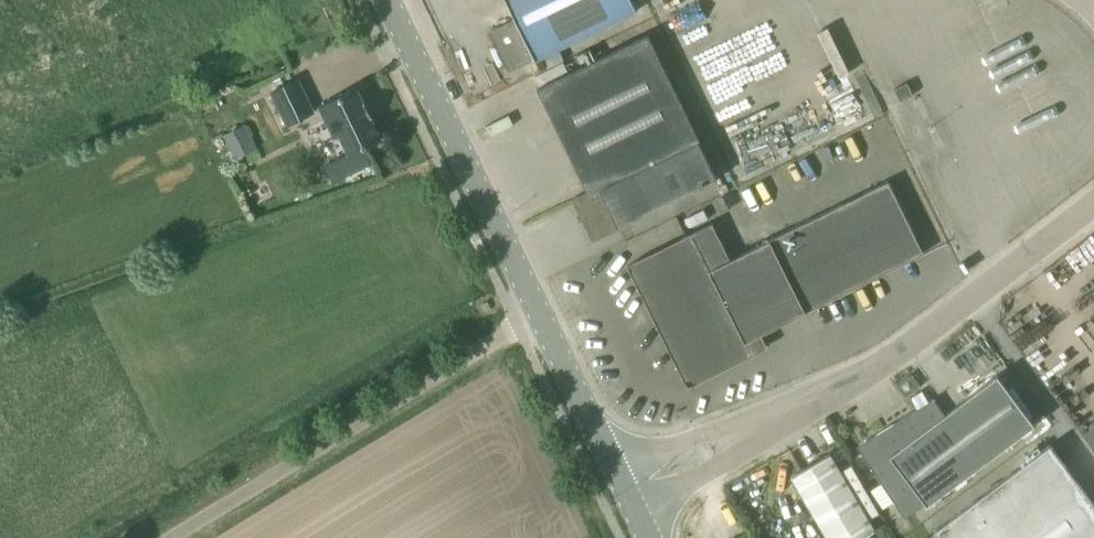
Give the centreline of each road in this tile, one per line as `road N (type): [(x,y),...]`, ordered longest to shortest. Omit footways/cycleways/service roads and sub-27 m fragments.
road 1 (unclassified): [(171,537),(542,316)]
road 2 (unclassified): [(762,426),(886,363),(1093,204)]
road 3 (tertiary): [(542,316),(388,0)]
road 4 (tertiary): [(618,473),(542,316)]
road 5 (unclassified): [(634,507),(719,467),(762,426)]
road 6 (unclassified): [(762,426),(702,435),(618,473)]

